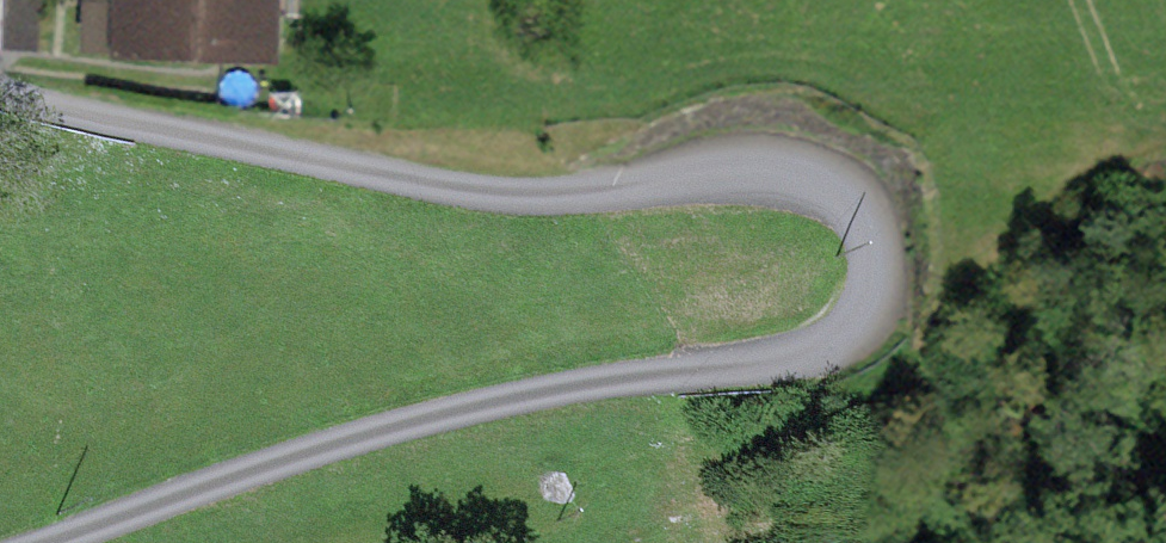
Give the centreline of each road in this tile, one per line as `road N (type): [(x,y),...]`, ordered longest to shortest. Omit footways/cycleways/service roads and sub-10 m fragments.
road 1 (unclassified): [(45,542),(428,418),(597,382),(806,356),(838,344),(869,311),(876,253),(850,198),(786,172),(507,194),(110,122),(0,94)]
road 2 (unclassified): [(711,542),(1089,65),(1157,0)]

